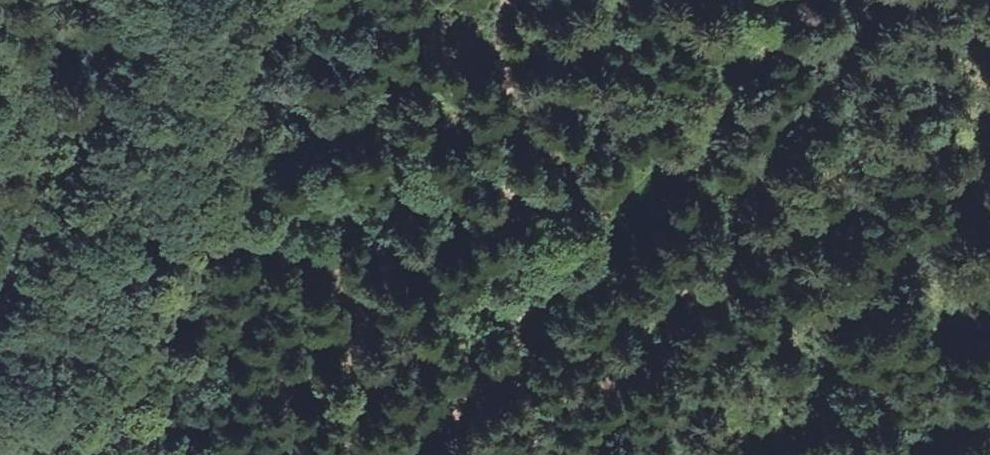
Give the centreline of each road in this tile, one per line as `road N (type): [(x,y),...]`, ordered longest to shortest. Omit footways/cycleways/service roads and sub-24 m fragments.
road 1 (track): [(373,454),(474,384),(612,239),(687,138),(720,66),(782,0)]
road 2 (track): [(505,0),(497,93),(528,376),(542,426),(539,454)]

